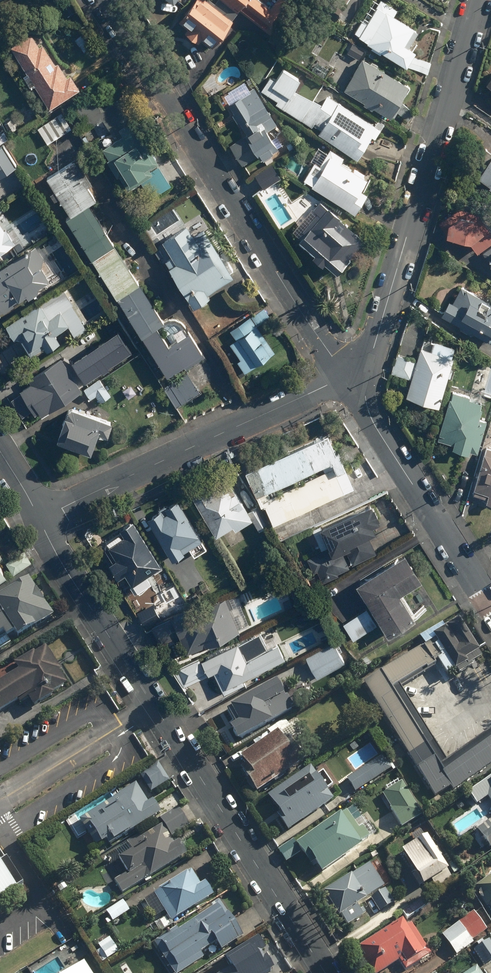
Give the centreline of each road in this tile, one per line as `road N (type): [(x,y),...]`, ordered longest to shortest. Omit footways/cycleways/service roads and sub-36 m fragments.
road 1 (residential): [(323,972),(41,518)]
road 2 (residential): [(105,0),(344,375)]
road 3 (residential): [(479,0),(365,380)]
road 4 (residential): [(344,375),(41,518)]
road 5 (residential): [(365,380),(372,420),(490,603)]

